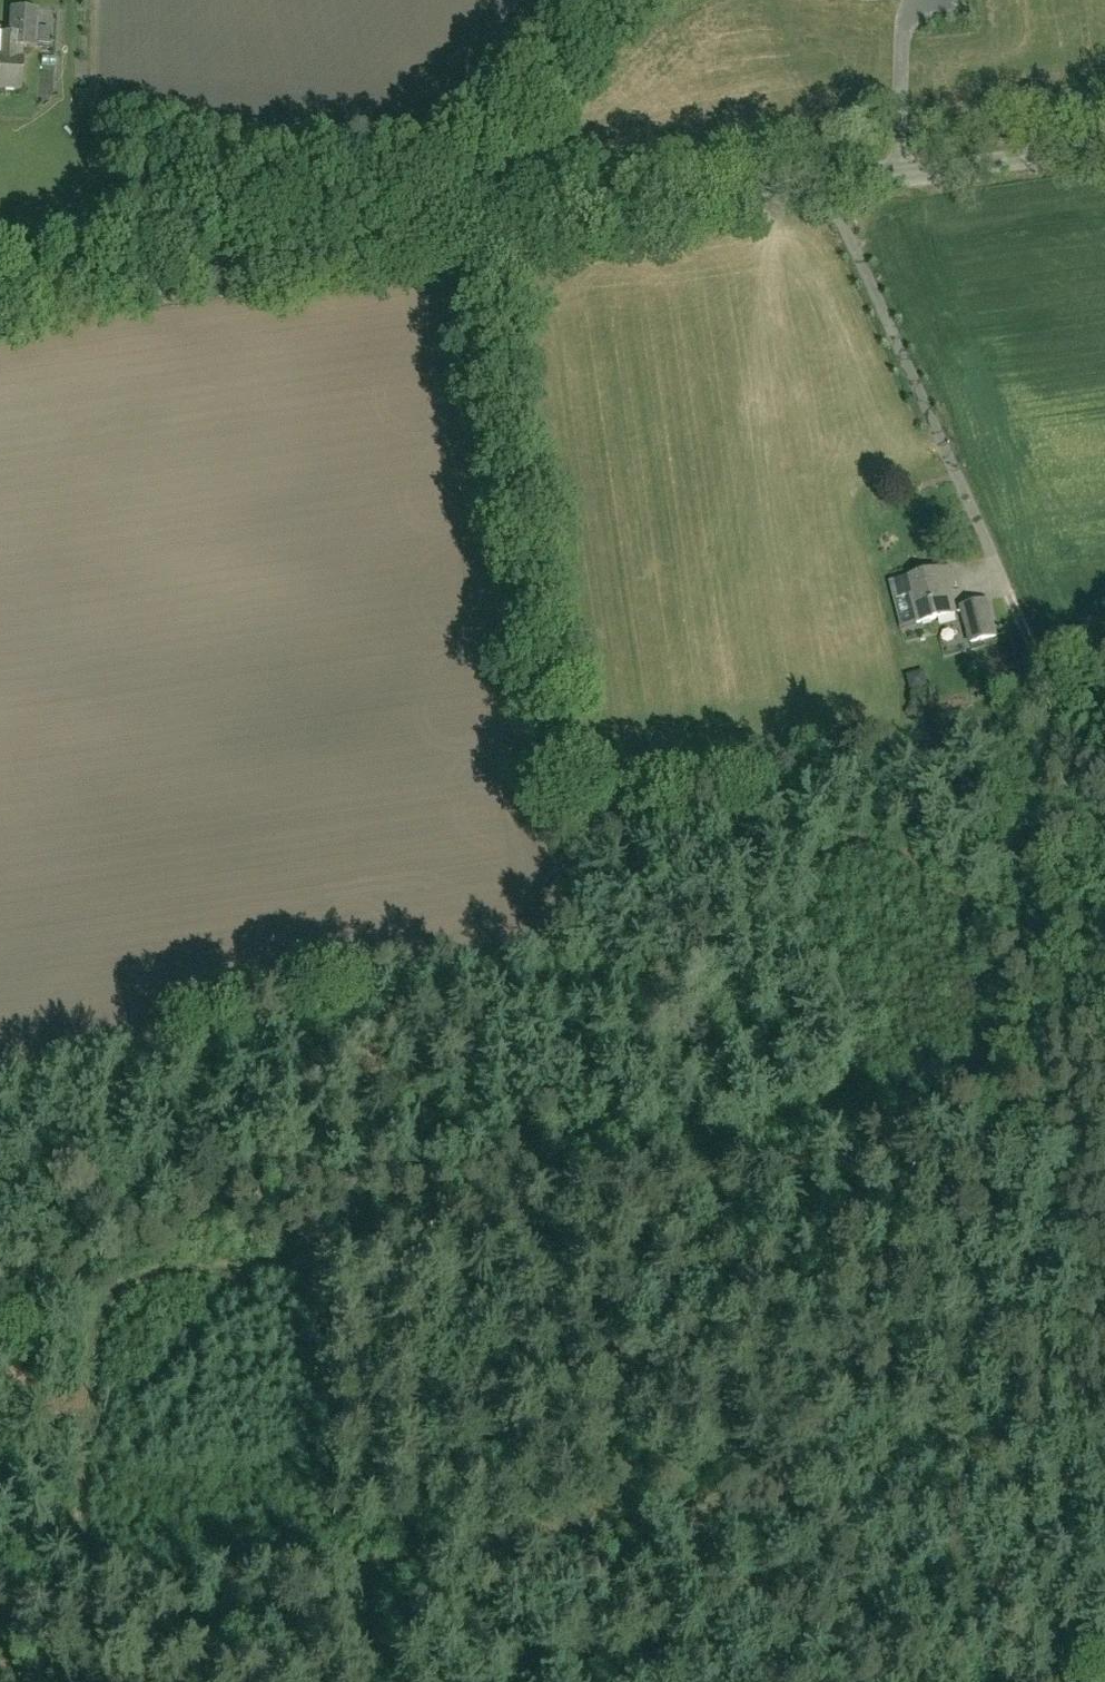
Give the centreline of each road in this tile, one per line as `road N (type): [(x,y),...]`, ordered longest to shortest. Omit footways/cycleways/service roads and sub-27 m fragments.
road 1 (unclassified): [(0,307),(1104,145)]
road 2 (track): [(396,250),(427,204),(627,0)]

